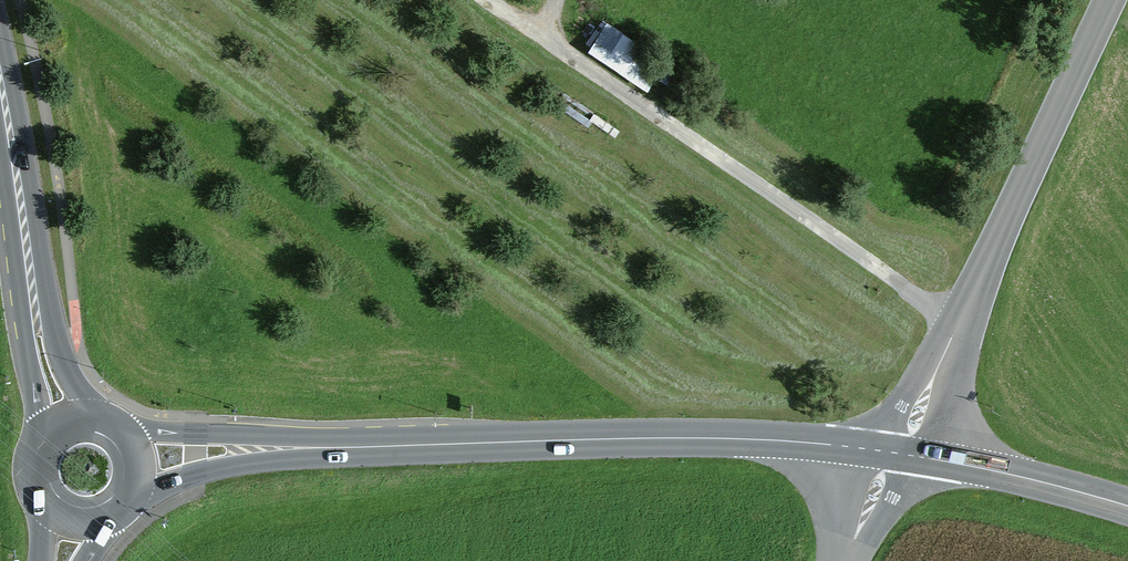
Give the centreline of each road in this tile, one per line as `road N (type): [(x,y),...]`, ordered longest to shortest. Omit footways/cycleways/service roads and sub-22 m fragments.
road 1 (secondary): [(902,457),(802,443),(673,442),(143,461)]
road 2 (tertiary): [(1111,0),(902,457)]
road 3 (primary): [(65,416),(41,349),(0,72)]
road 4 (secondary): [(1127,509),(902,457)]
road 5 (primary): [(65,416),(40,435),(29,464),(45,507),(71,523)]

